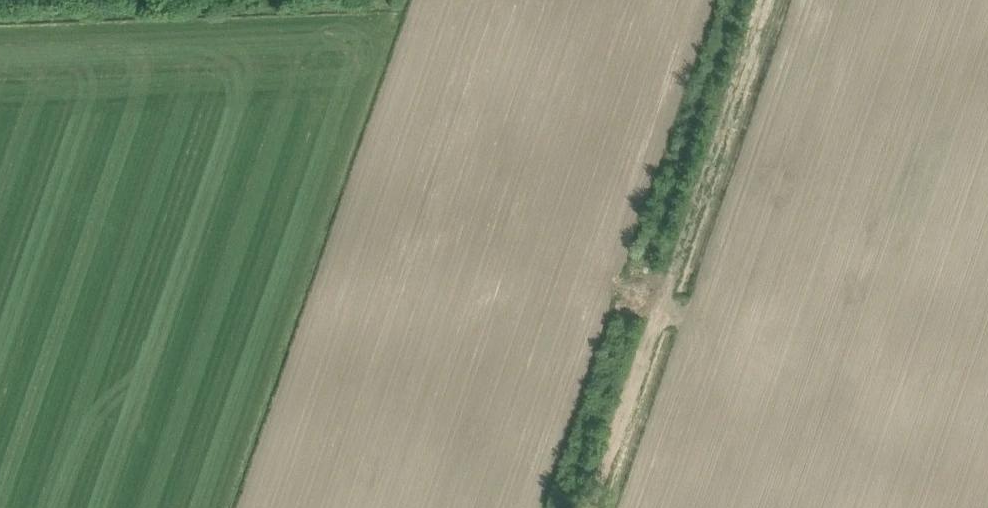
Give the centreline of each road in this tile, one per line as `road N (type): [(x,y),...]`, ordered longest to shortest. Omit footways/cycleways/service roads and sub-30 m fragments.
road 1 (track): [(592,507),(661,310)]

